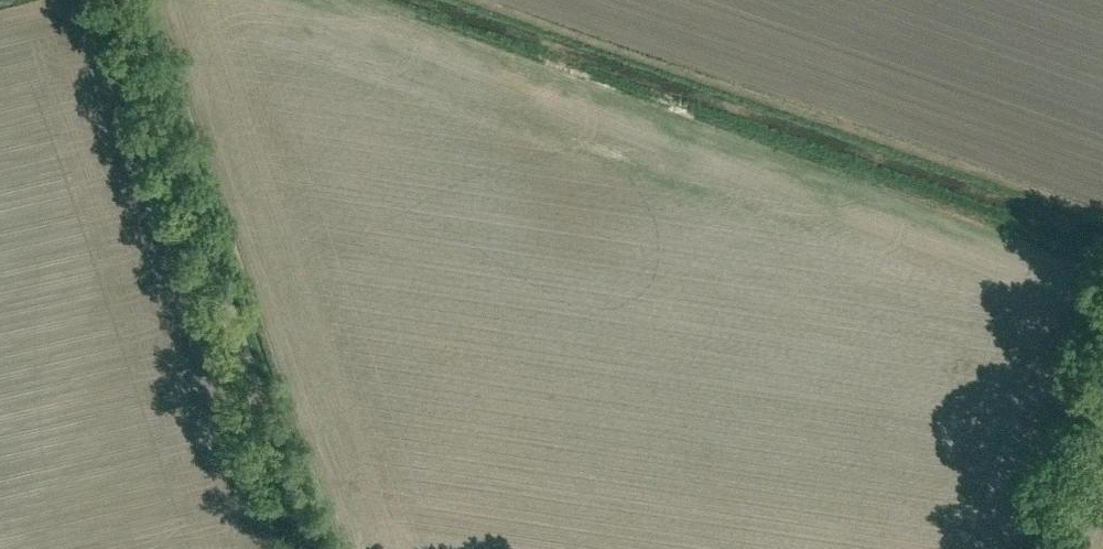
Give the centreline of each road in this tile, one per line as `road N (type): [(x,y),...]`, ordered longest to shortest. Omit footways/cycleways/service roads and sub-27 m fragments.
road 1 (track): [(1102,220),(467,0)]
road 2 (unclassified): [(309,548),(119,0)]

